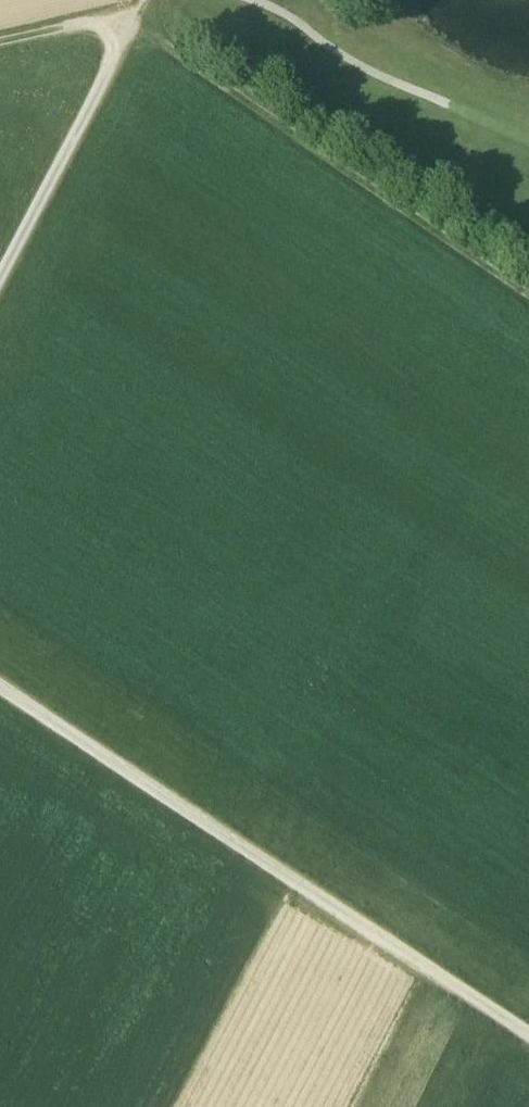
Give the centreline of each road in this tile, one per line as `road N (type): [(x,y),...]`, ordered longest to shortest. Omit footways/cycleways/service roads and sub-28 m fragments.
road 1 (track): [(0,683),(528,1036)]
road 2 (track): [(528,298),(134,24)]
road 3 (track): [(134,24),(0,288)]
road 4 (track): [(0,43),(134,24)]

